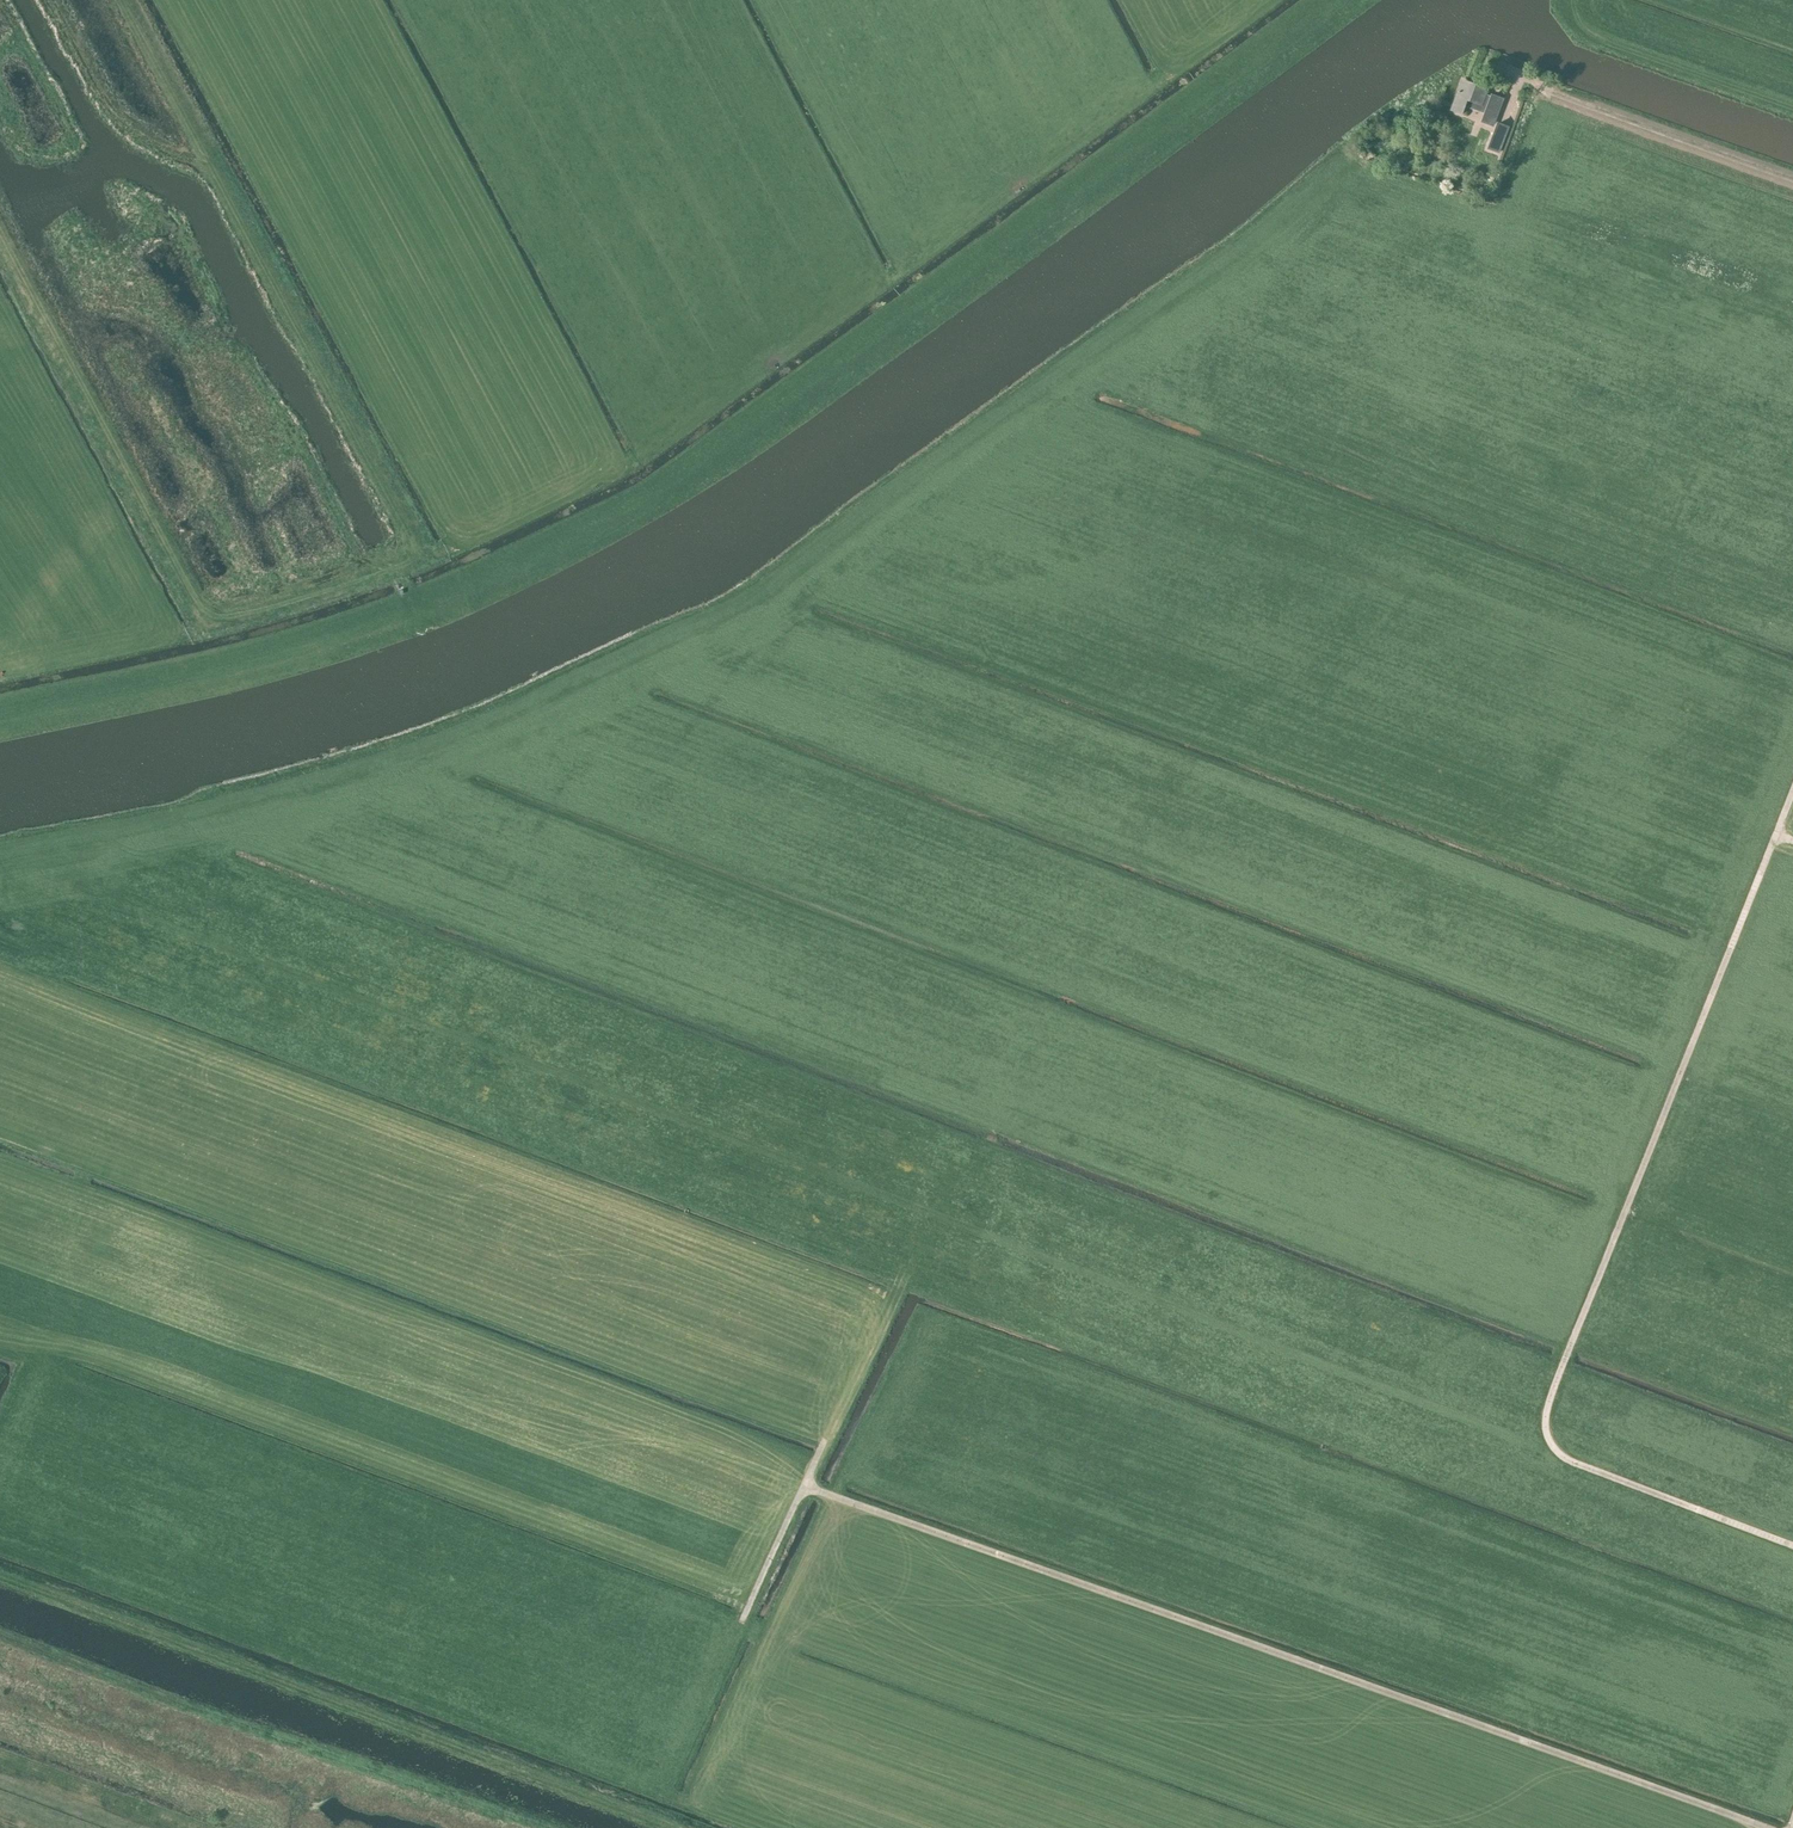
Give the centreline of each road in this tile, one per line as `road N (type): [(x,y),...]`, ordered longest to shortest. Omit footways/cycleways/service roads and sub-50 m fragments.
road 1 (track): [(1792,182),(1529,84)]

